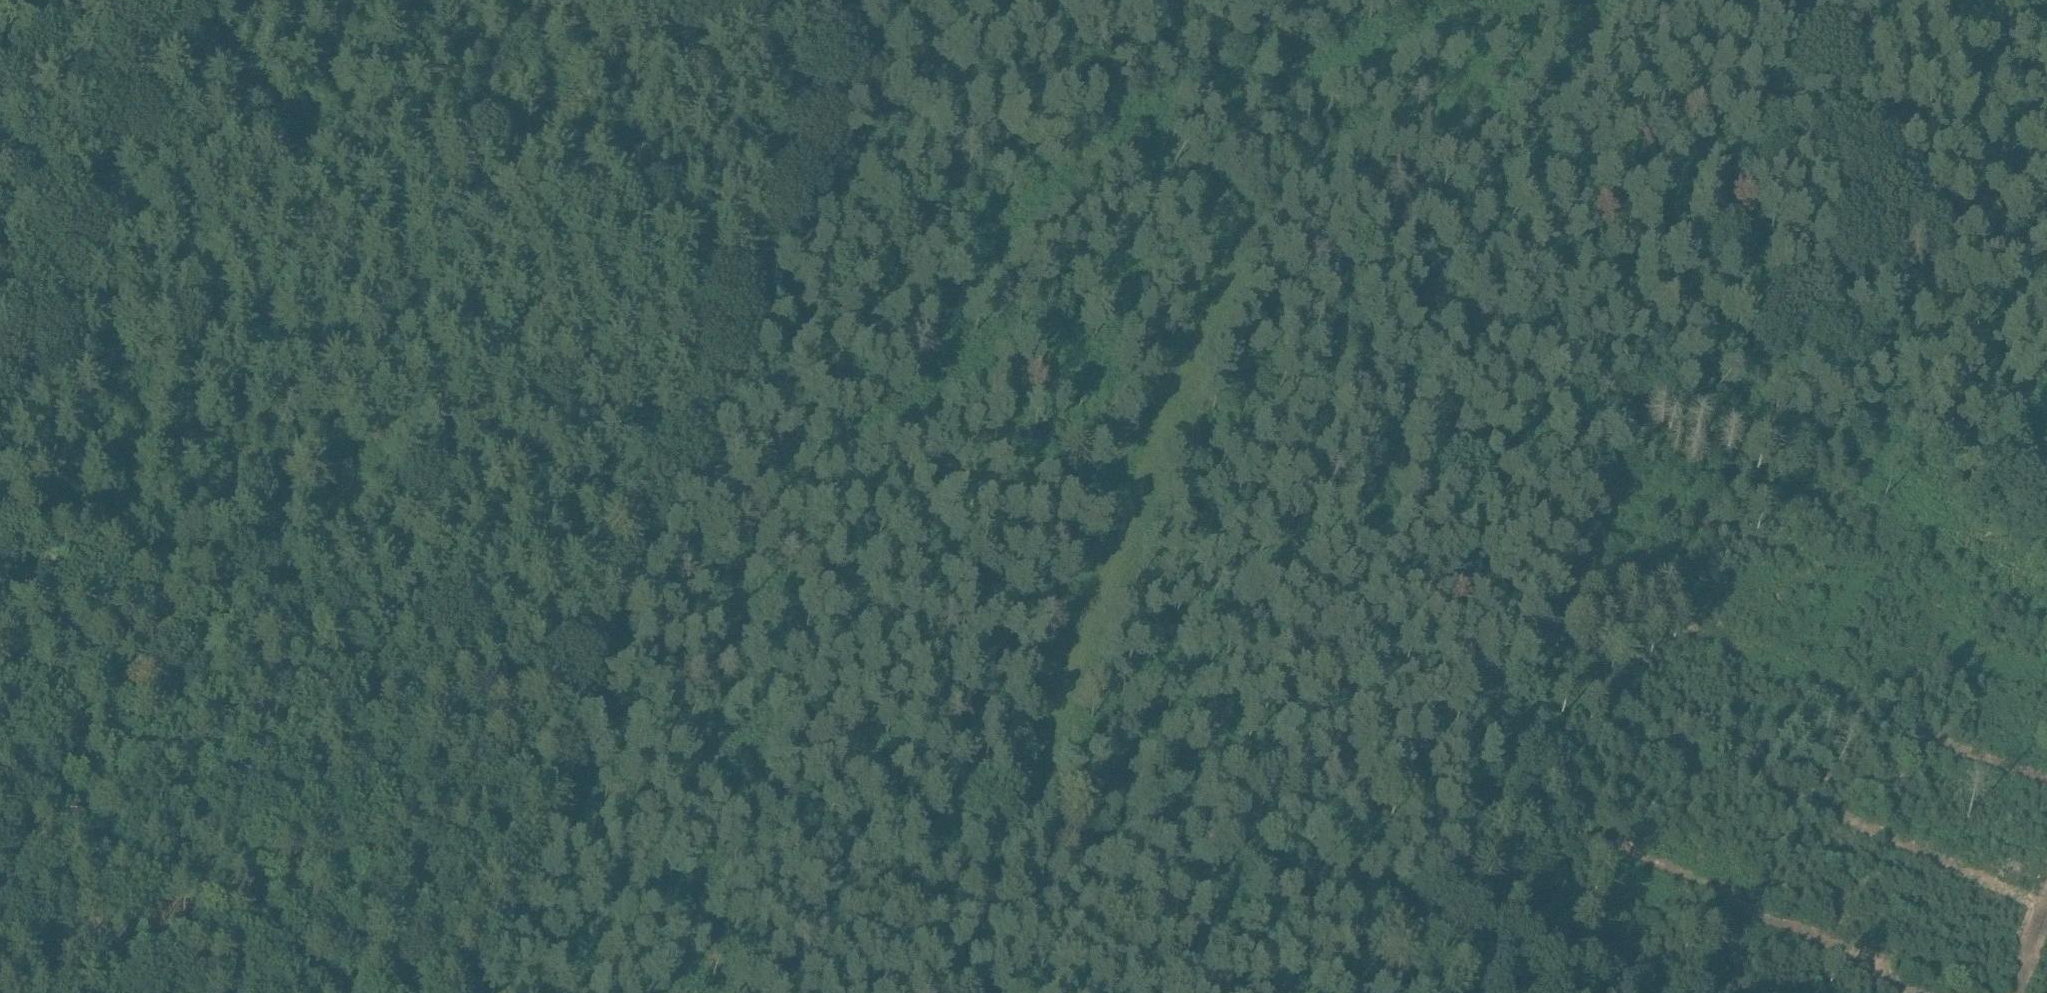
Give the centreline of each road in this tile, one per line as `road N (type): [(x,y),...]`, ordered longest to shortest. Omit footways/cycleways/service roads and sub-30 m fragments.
road 1 (track): [(1398,992),(1823,0)]
road 2 (track): [(1643,428),(758,31)]
road 3 (track): [(0,389),(152,0)]

